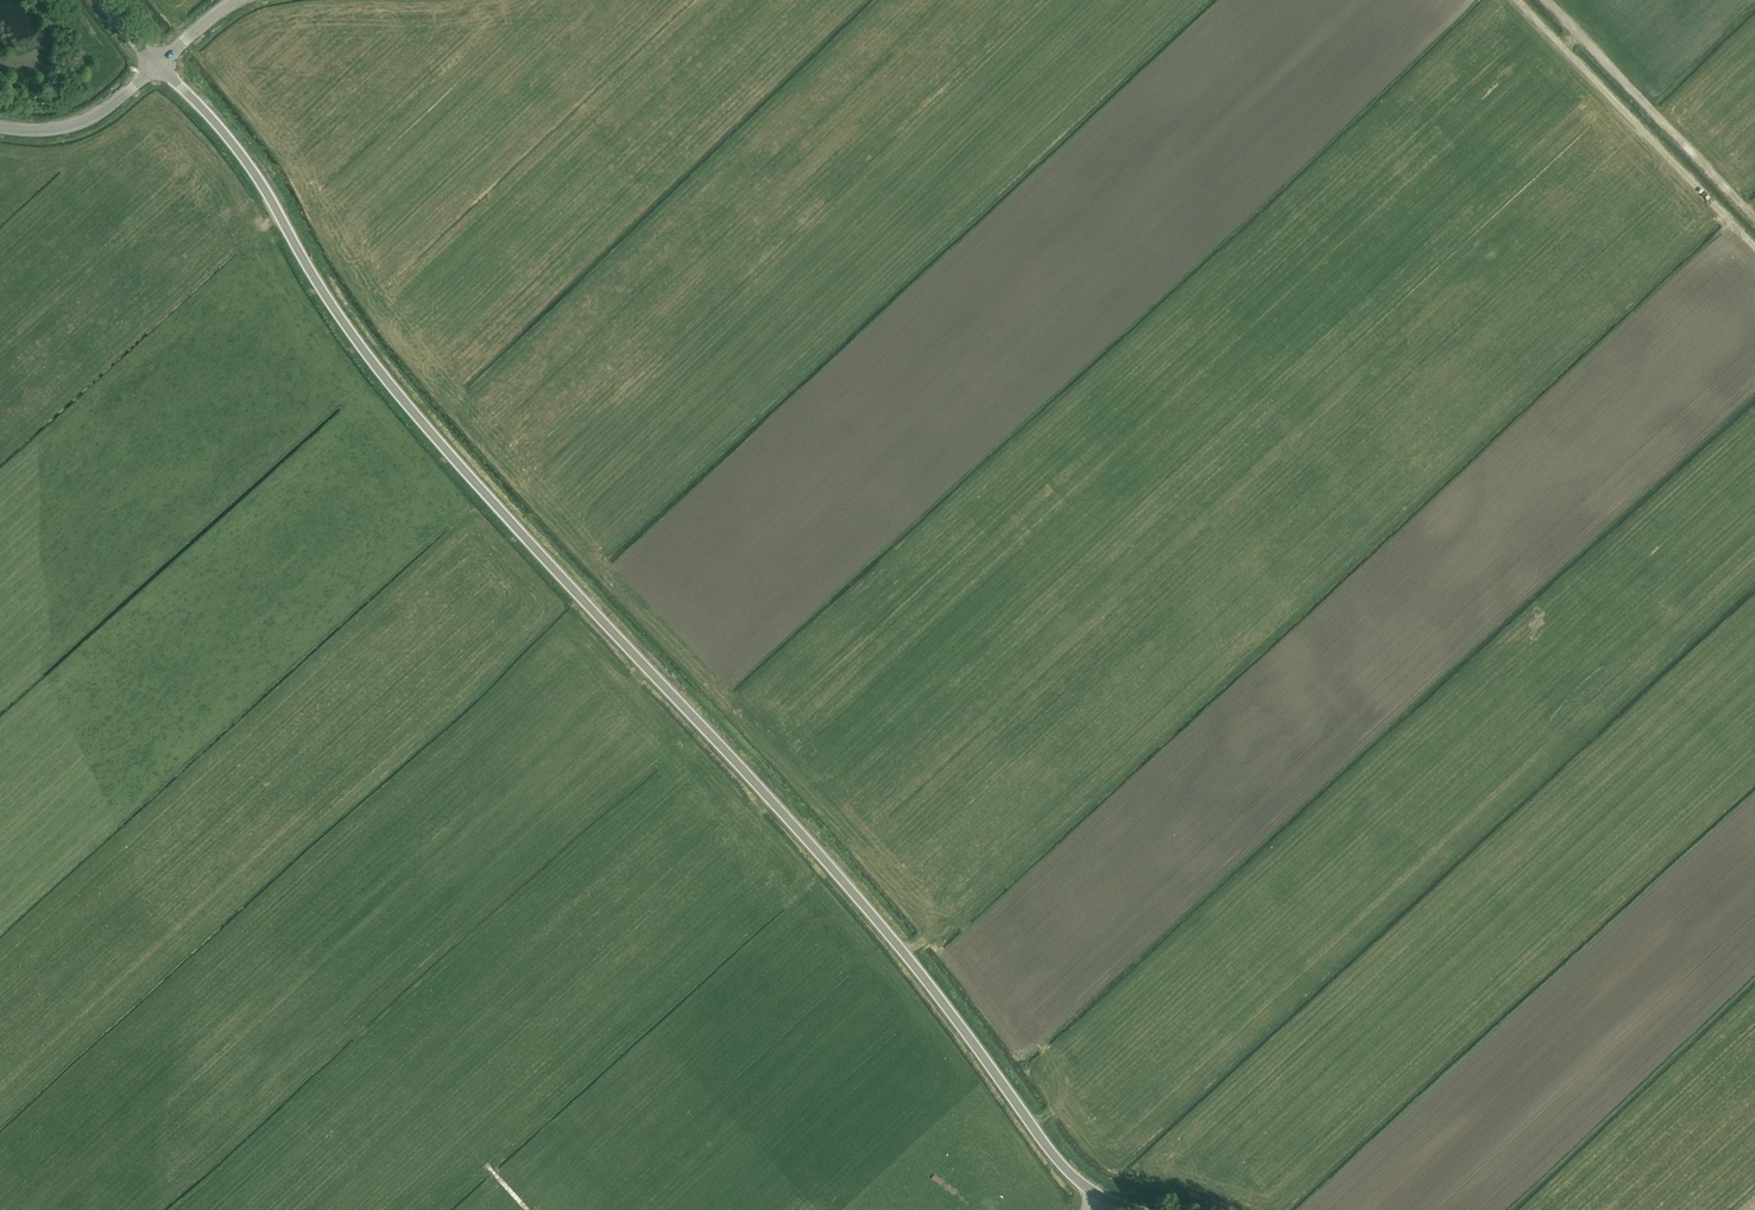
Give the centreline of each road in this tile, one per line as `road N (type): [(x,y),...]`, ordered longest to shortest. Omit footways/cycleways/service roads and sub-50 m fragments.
road 1 (tertiary): [(1135,1209),(1102,1198),(1062,1167),(879,922),(396,391),(332,307),(240,155),(154,64)]
road 2 (track): [(1518,0),(1754,246)]
road 3 (tertiary): [(0,127),(54,132),(79,125),(154,64)]

